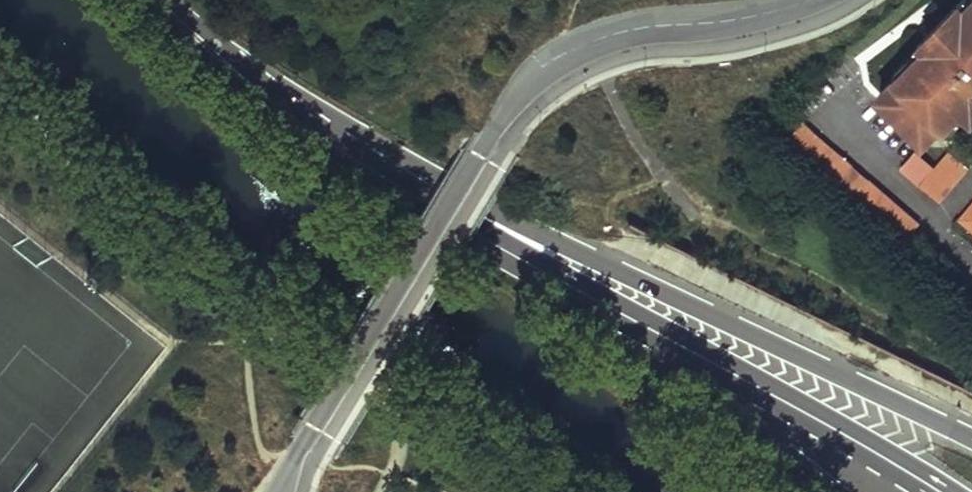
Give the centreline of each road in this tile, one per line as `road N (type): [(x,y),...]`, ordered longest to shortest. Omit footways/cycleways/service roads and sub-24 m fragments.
road 1 (primary): [(971,434),(506,218),(398,185)]
road 2 (primary): [(939,491),(398,185)]
road 3 (primary): [(398,185),(243,79),(158,0)]

